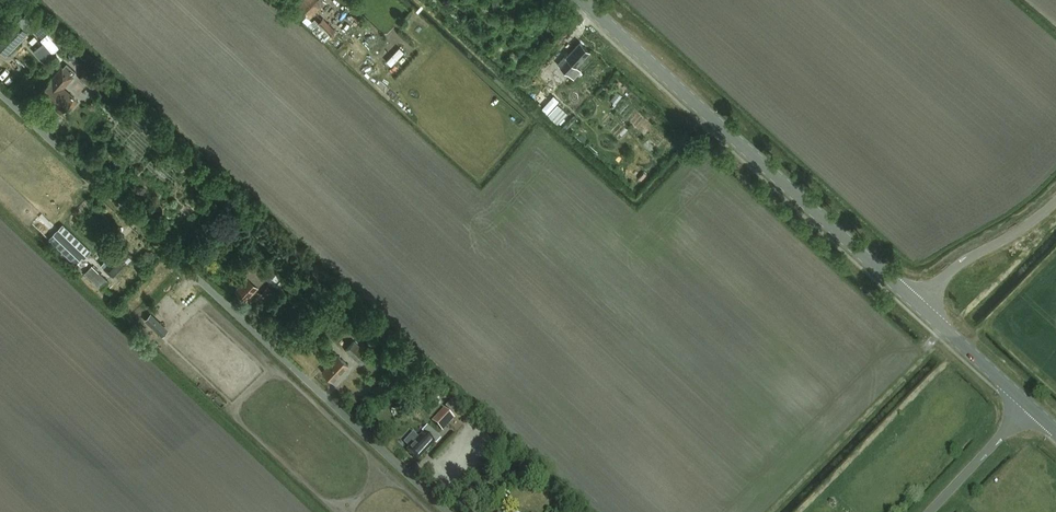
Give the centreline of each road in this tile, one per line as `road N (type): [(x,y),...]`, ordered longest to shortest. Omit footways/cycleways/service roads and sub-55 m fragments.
road 1 (unclassified): [(446,511),(0,93)]
road 2 (secondary): [(920,305),(584,0)]
road 3 (unclassified): [(920,305),(958,265),(1055,201)]
road 4 (secondary): [(1030,406),(920,305)]
road 5 (unclassified): [(930,511),(1030,406)]

